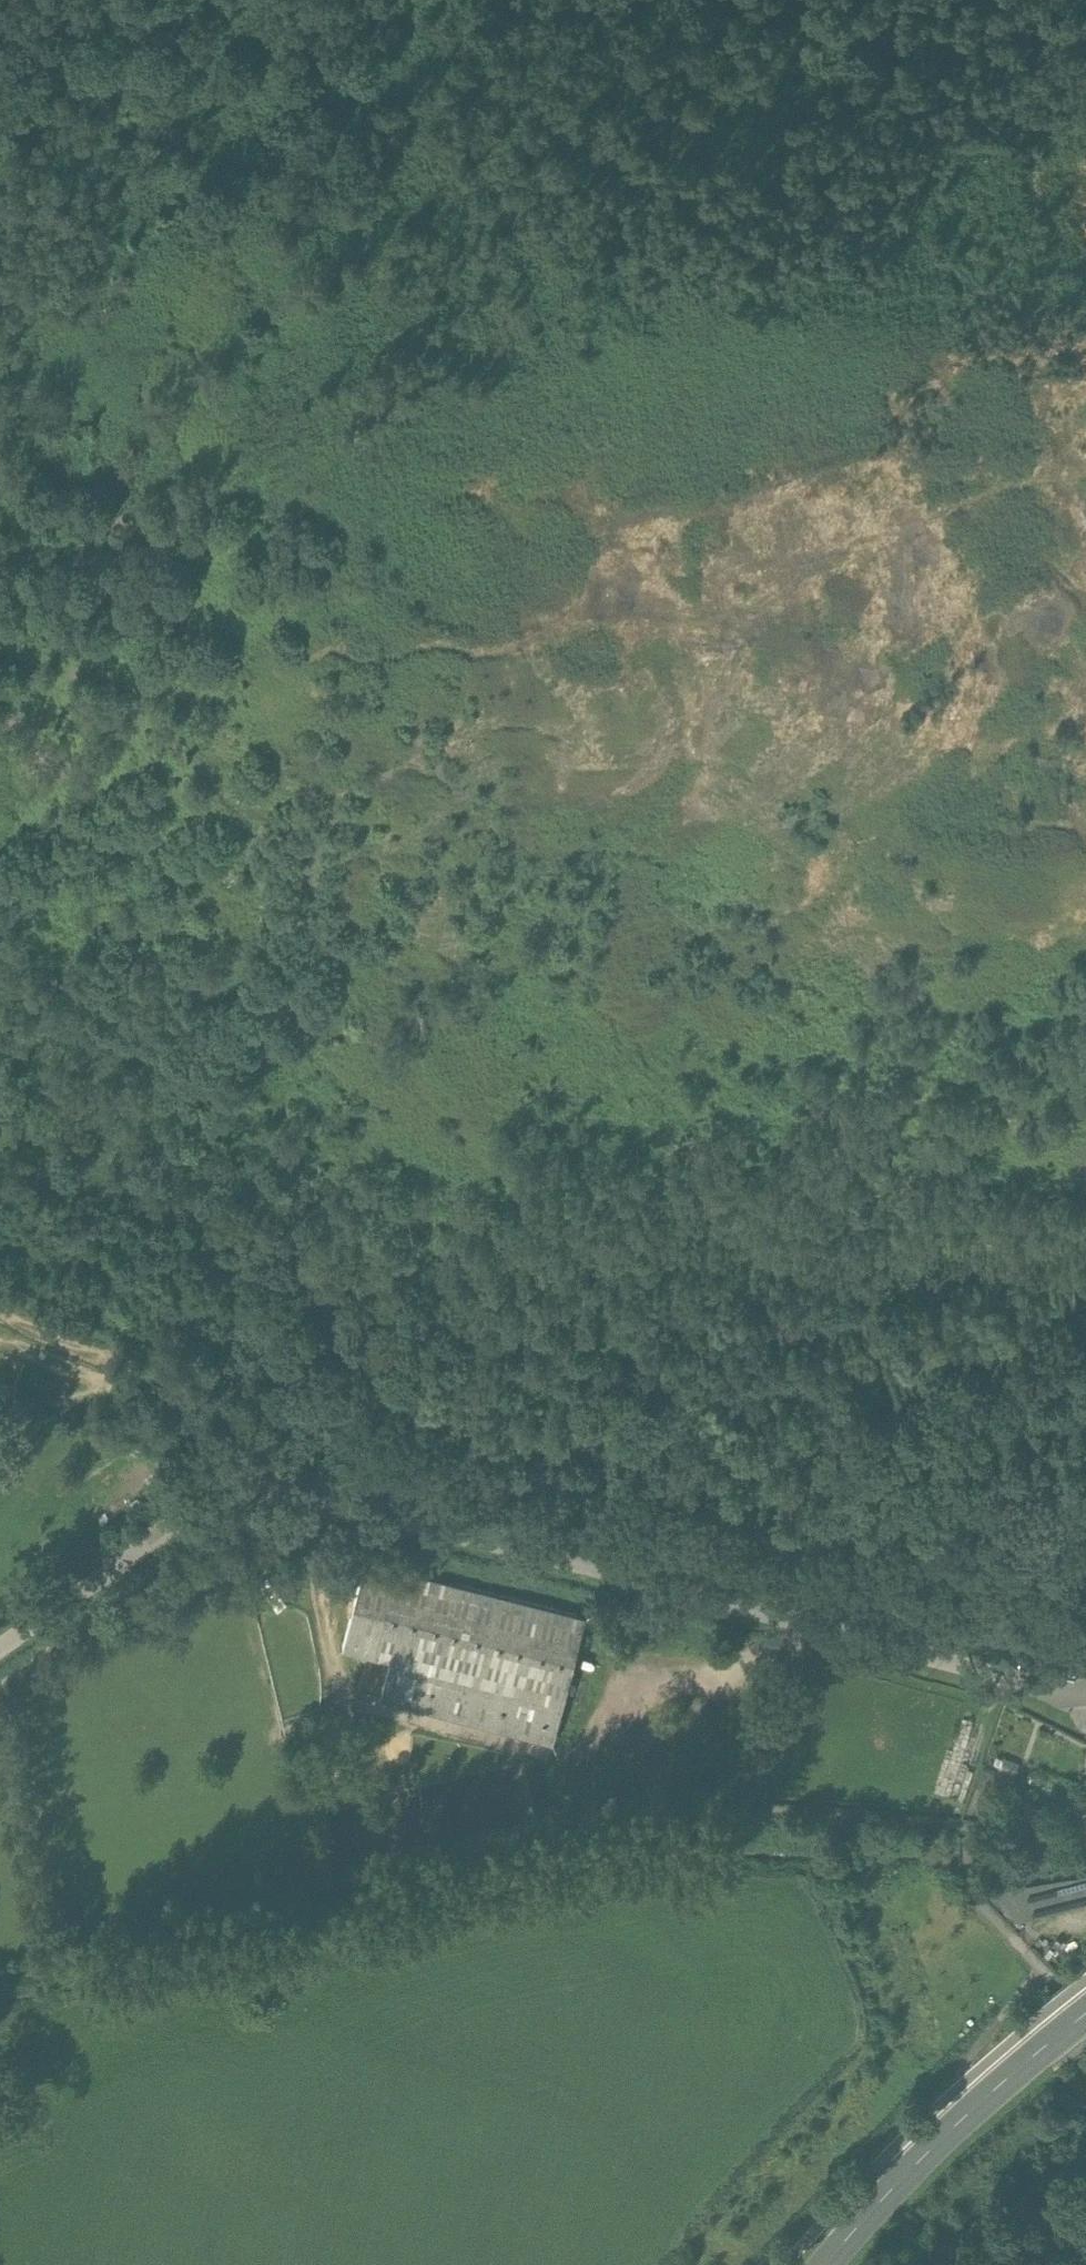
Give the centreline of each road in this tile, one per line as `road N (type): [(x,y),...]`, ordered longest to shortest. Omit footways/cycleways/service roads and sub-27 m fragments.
road 1 (unclassified): [(0,1644),(200,1513),(270,1494),(958,1679),(1031,1697),(1085,1700)]
road 2 (primary): [(833,2264),(933,2153),(1085,2020)]

